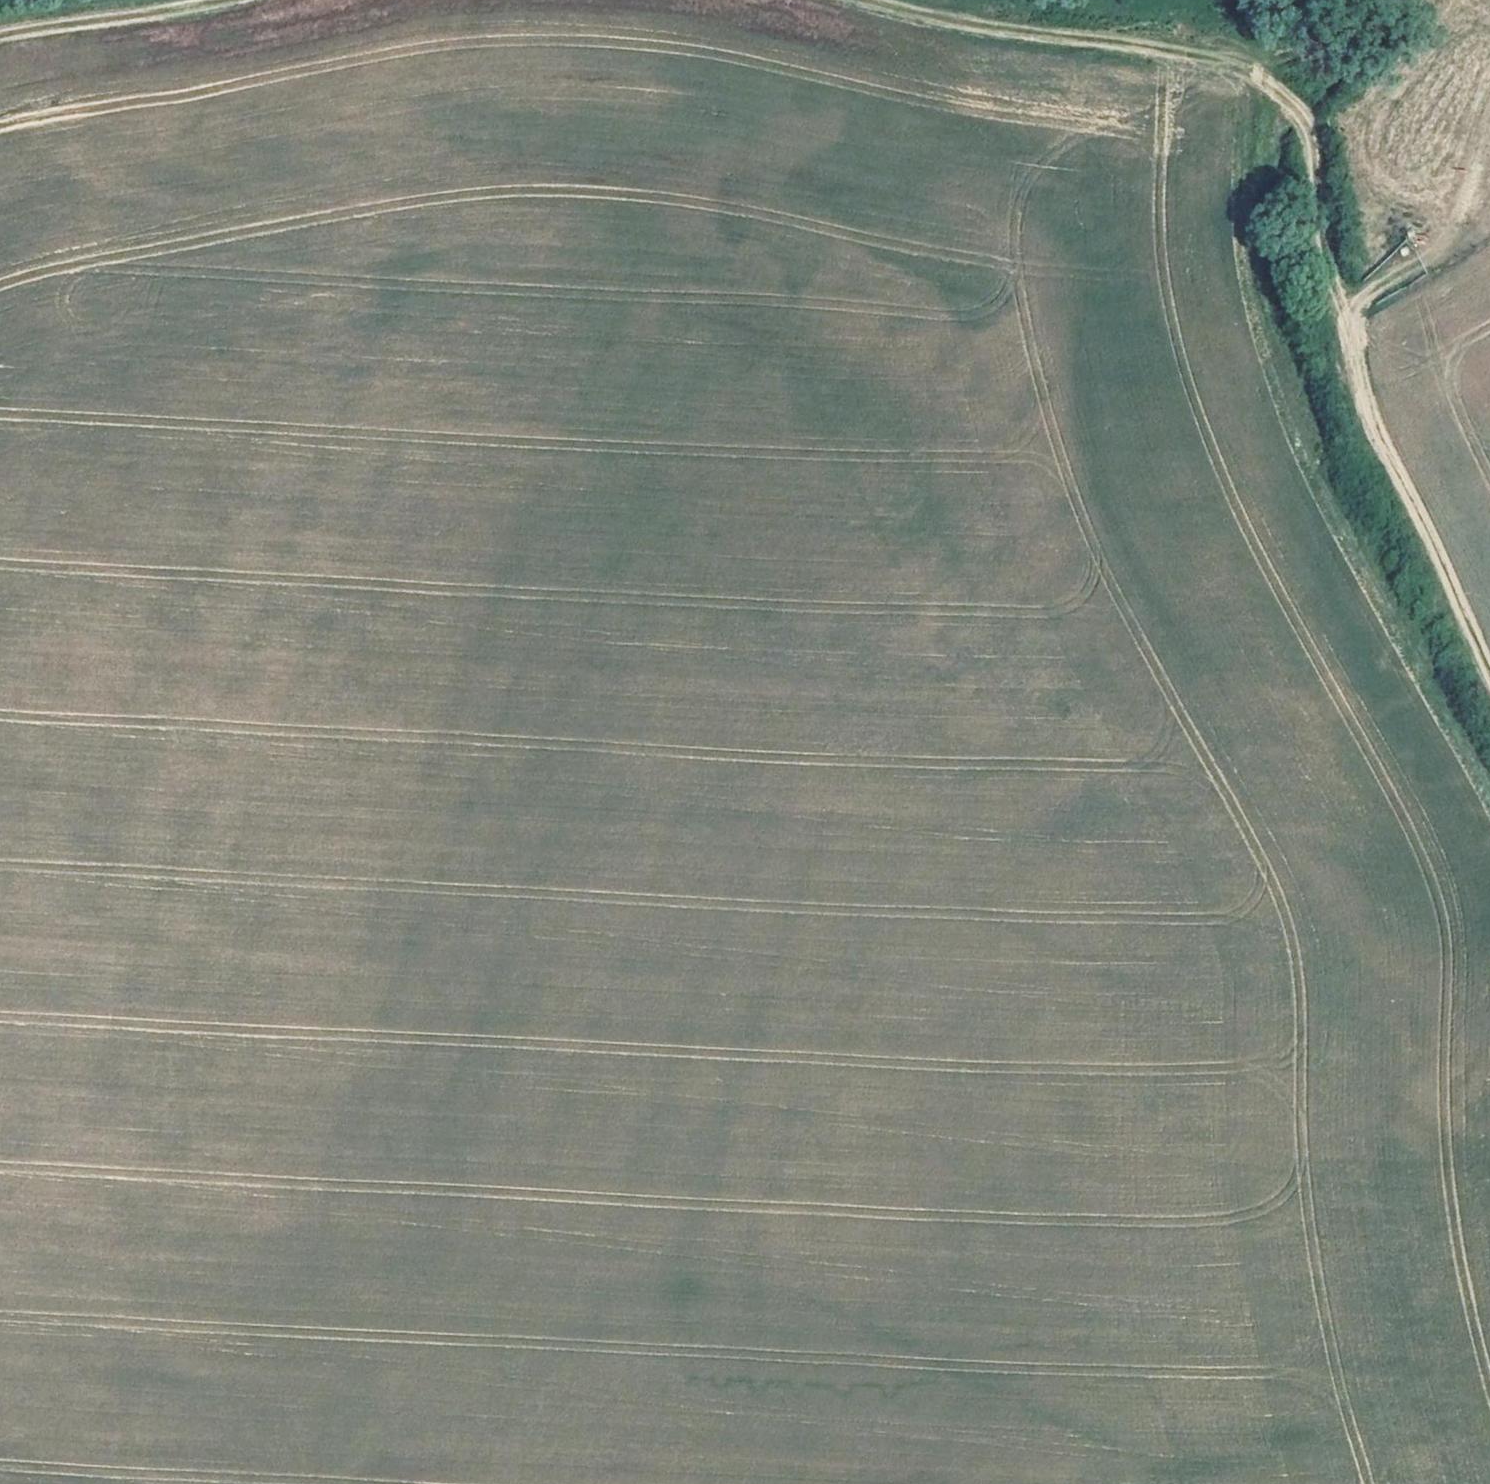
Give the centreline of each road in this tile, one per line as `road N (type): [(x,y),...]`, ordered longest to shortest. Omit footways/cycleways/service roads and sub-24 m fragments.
road 1 (track): [(1489,674),(1356,380),(1330,271),(1314,132),(1304,113),(1240,56),(1167,31),(969,0)]
road 2 (track): [(0,26),(206,0)]

